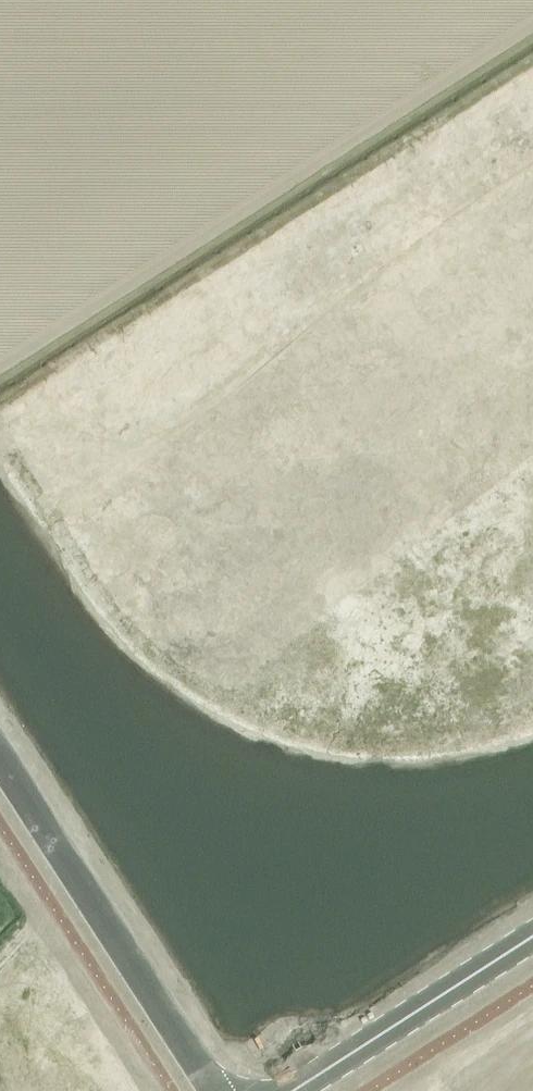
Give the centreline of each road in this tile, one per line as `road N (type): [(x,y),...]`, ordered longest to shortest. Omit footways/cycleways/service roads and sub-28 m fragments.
road 1 (unclassified): [(215,1090),(0,763)]
road 2 (tertiary): [(296,1090),(532,938)]

